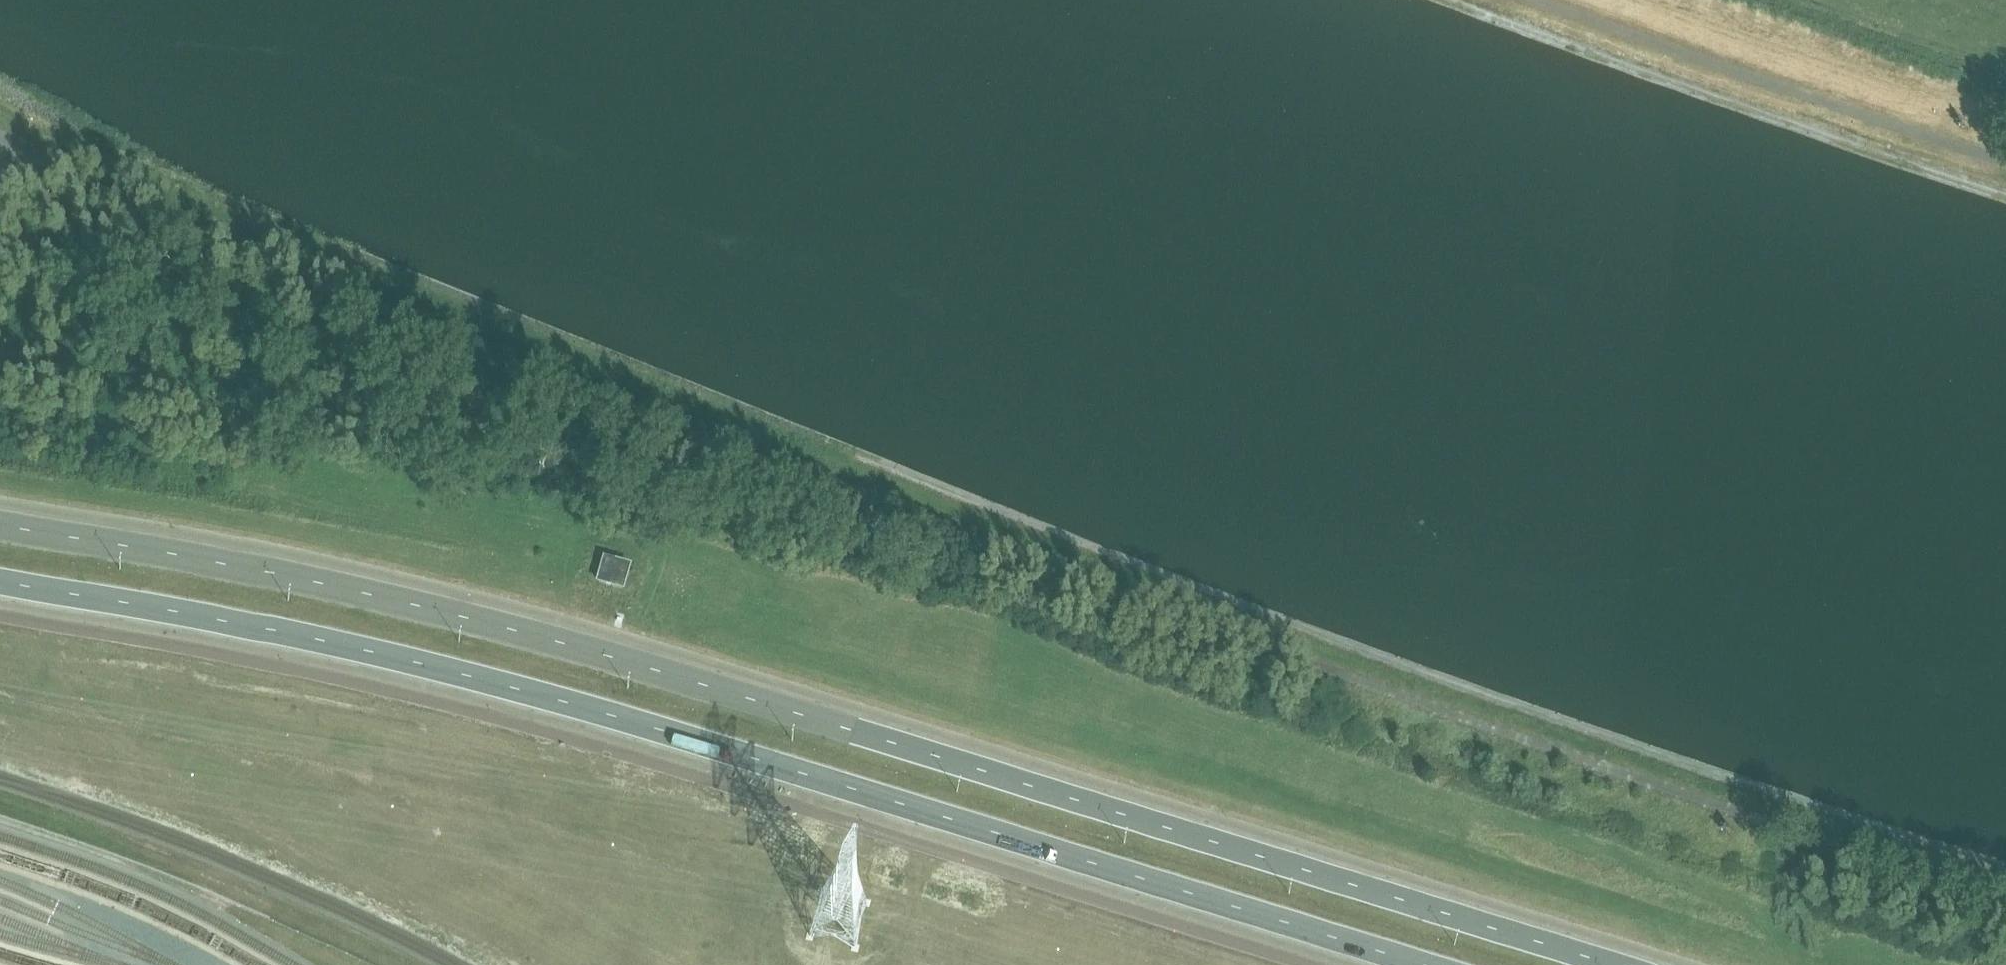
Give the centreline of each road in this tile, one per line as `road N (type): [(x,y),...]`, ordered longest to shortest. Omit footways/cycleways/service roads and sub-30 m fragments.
road 1 (primary): [(1595,964),(644,674),(420,615),(0,540)]
road 2 (primary): [(0,584),(469,680),(1410,964)]
road 3 (unclassified): [(2005,161),(1547,0)]

